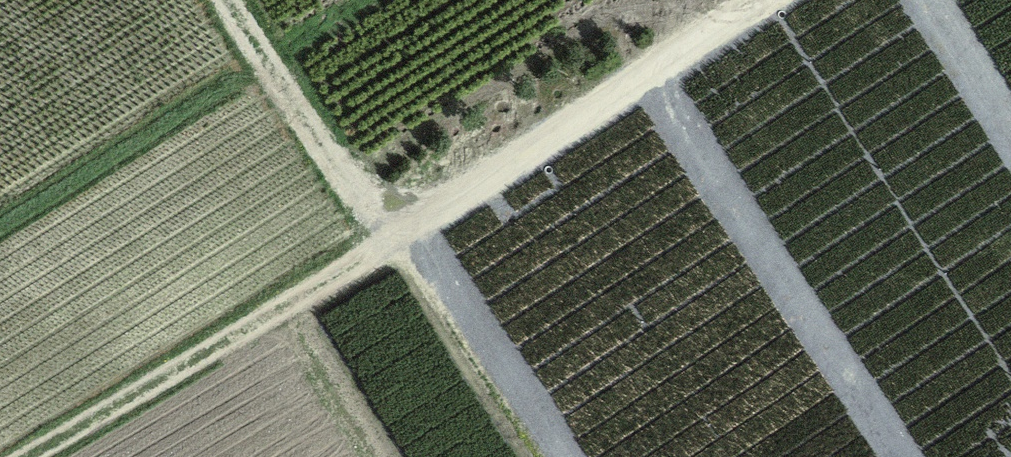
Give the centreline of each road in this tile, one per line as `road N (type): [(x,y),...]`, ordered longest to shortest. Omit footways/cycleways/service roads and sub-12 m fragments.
road 1 (track): [(794,0),(52,456)]
road 2 (track): [(393,254),(231,0)]
road 3 (track): [(555,456),(419,237)]

